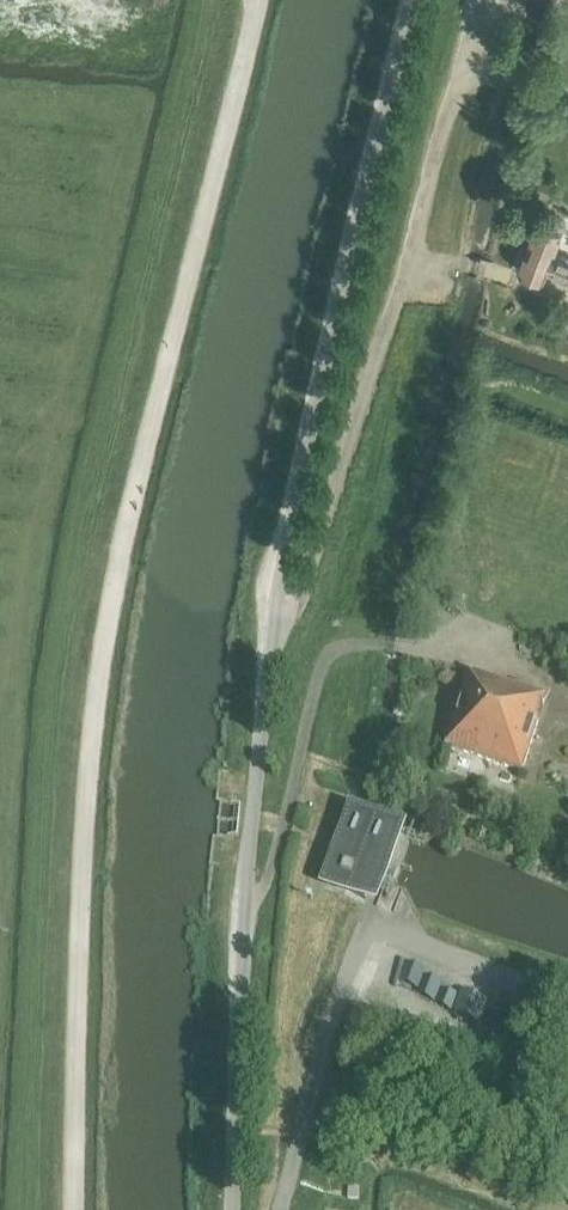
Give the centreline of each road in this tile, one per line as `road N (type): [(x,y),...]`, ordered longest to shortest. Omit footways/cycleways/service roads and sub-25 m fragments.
road 1 (unclassified): [(76,1209),(83,834),(98,656),(257,0)]
road 2 (unclassified): [(231,1209),(241,936),(268,641),(414,0)]

